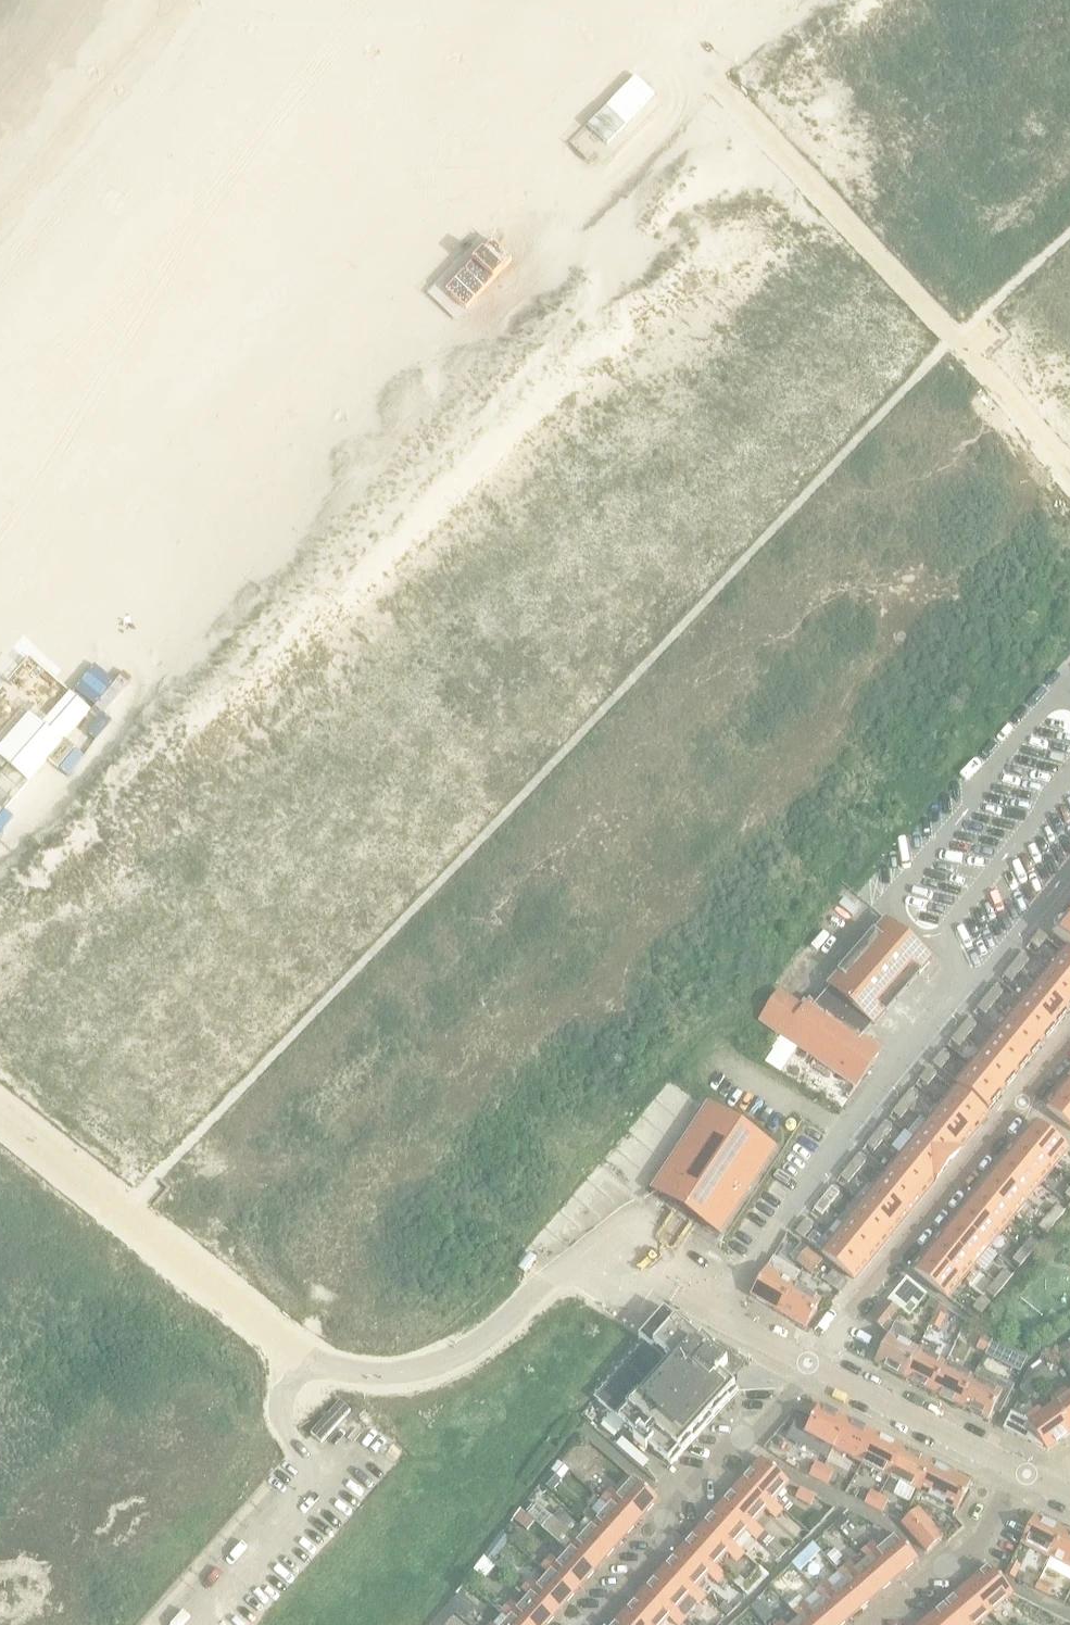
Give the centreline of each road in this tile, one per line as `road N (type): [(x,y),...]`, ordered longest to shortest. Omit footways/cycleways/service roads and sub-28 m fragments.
road 1 (residential): [(719,1316),(818,1163),(973,969)]
road 2 (residential): [(808,1364),(1069,1039)]
road 3 (residential): [(808,1364),(666,1515),(664,1547),(590,1624)]
road 4 (residential): [(1012,1463),(808,1364)]
road 5 (residential): [(879,1624),(975,1541),(1012,1463)]

